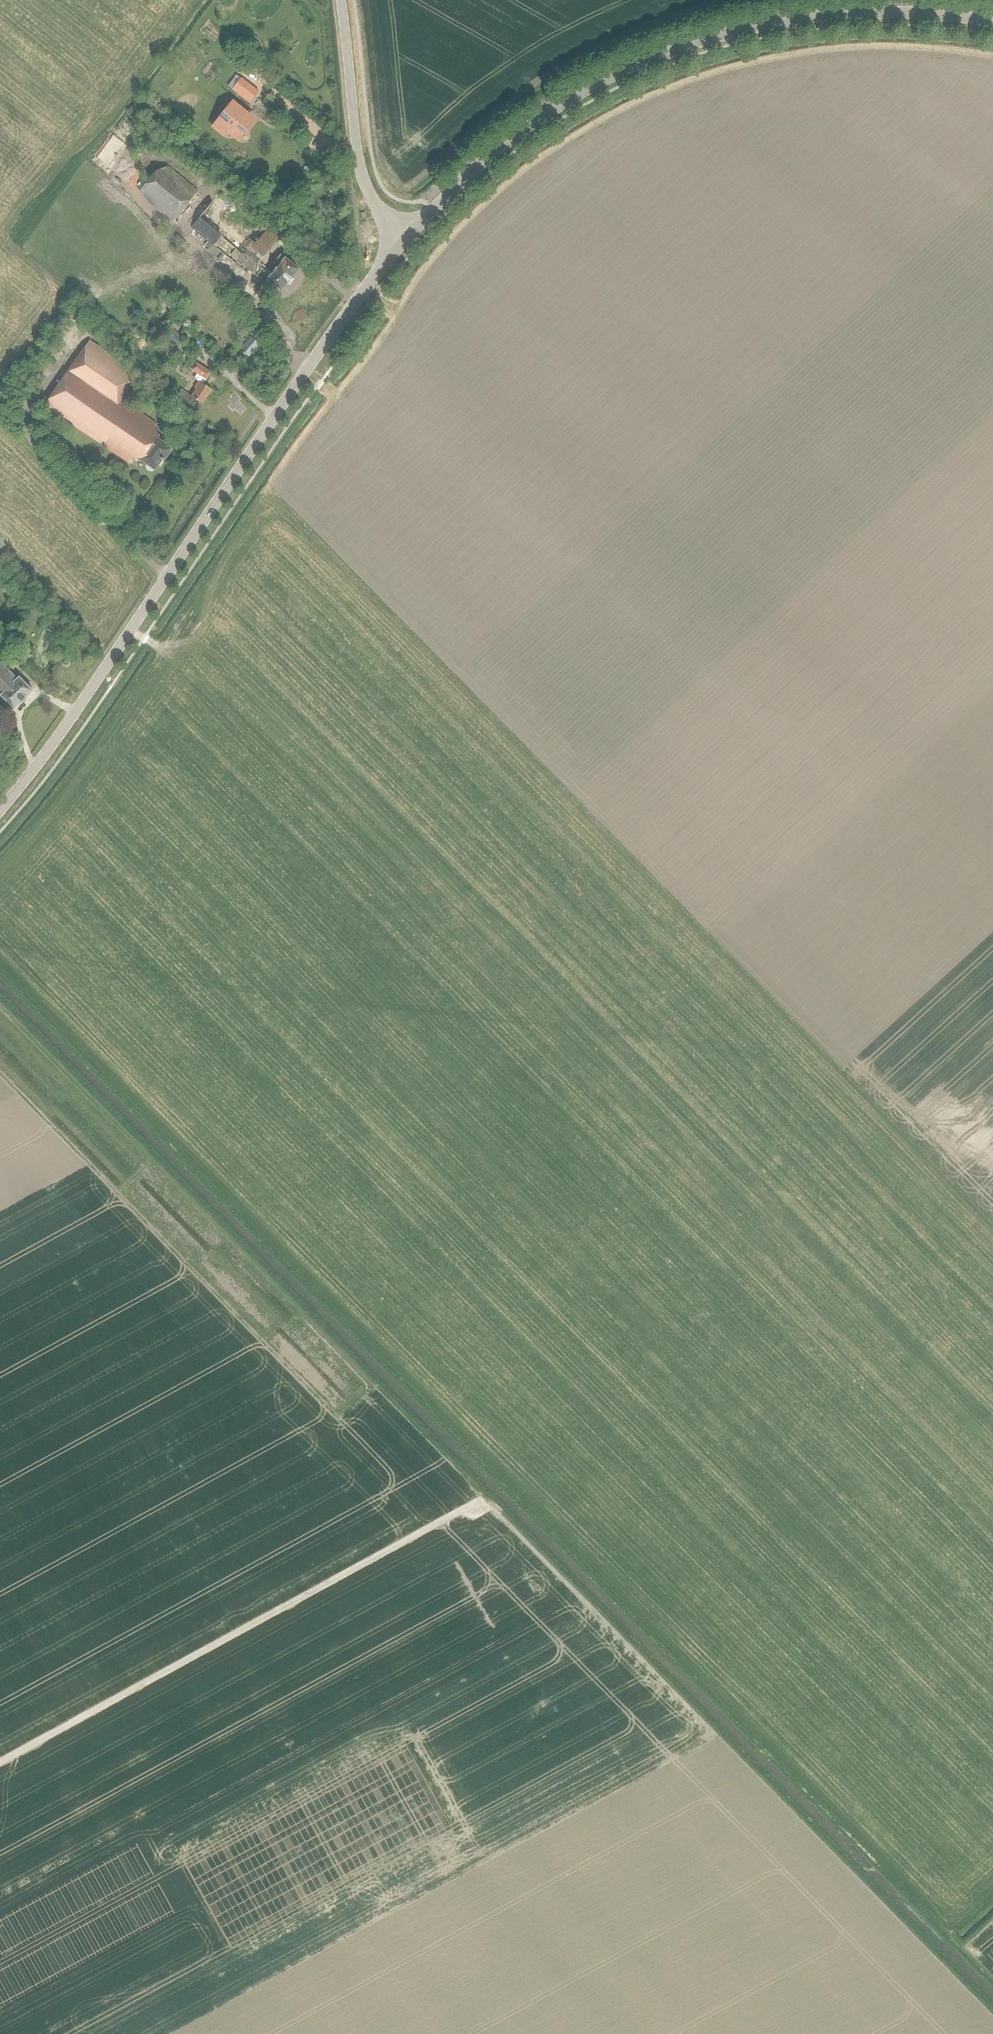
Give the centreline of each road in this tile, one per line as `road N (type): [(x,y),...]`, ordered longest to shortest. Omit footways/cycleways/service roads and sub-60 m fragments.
road 1 (secondary): [(402,244),(0,811)]
road 2 (secondary): [(402,244),(507,143),(652,60),(816,18),(918,14),(992,23)]
road 3 (tertiary): [(402,244),(360,164),(342,0)]

